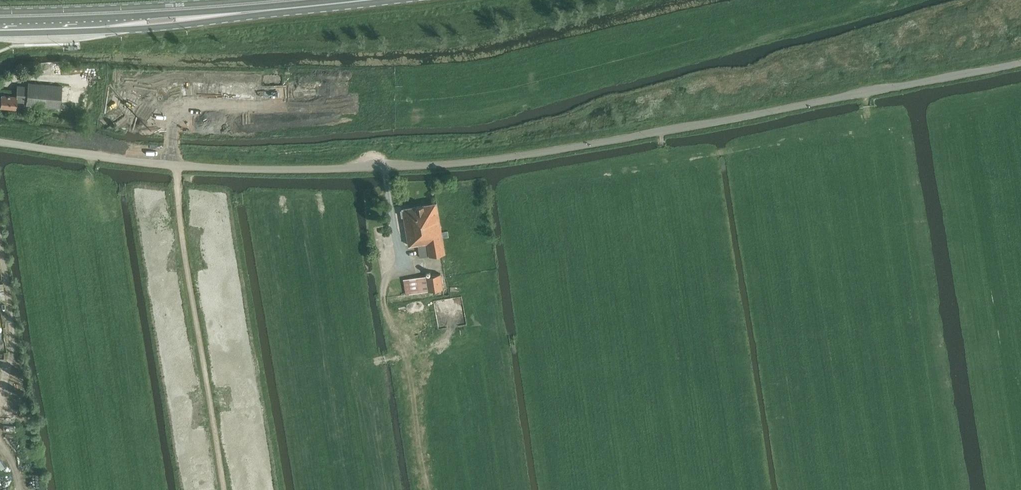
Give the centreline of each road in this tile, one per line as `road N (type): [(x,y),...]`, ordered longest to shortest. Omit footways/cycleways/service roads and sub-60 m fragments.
road 1 (residential): [(0,142),(210,168),(431,165),(662,132),(1020,63)]
road 2 (secondary): [(220,15),(360,0)]
road 3 (track): [(0,389),(13,346),(0,262)]
road 4 (secondary): [(100,25),(176,25),(220,15)]
road 5 (secondary): [(220,15),(100,25)]

